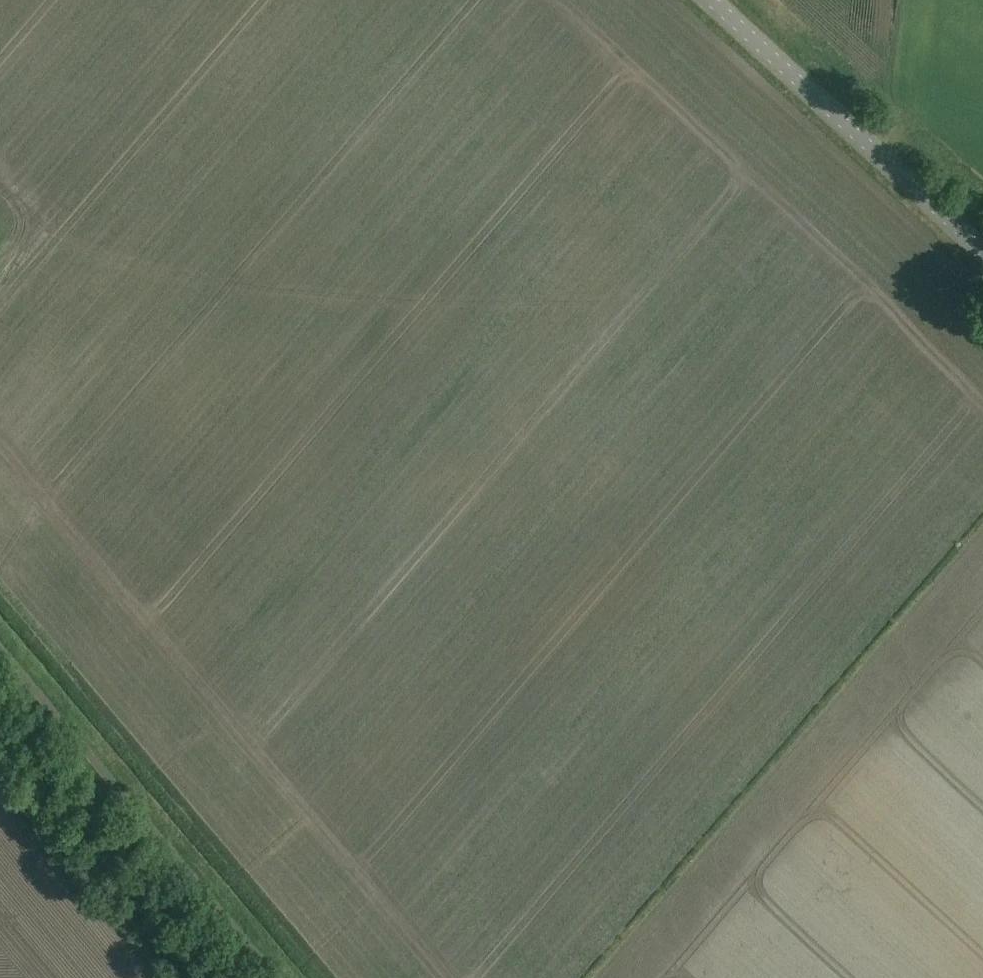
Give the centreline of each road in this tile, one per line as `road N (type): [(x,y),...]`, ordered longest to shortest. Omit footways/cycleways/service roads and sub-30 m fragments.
road 1 (tertiary): [(982,250),(711,0)]

